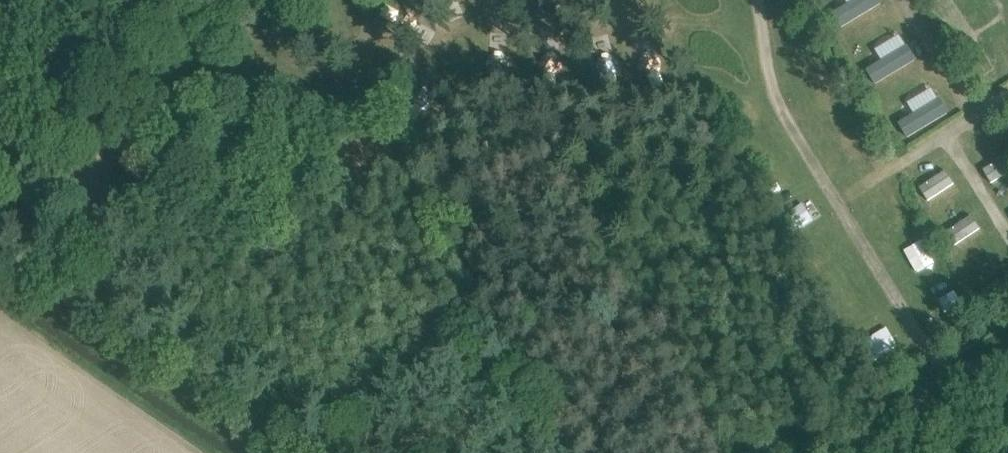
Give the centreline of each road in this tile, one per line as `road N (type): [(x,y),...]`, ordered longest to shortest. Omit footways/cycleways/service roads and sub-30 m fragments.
road 1 (track): [(0,163),(311,0)]
road 2 (track): [(30,288),(271,452)]

